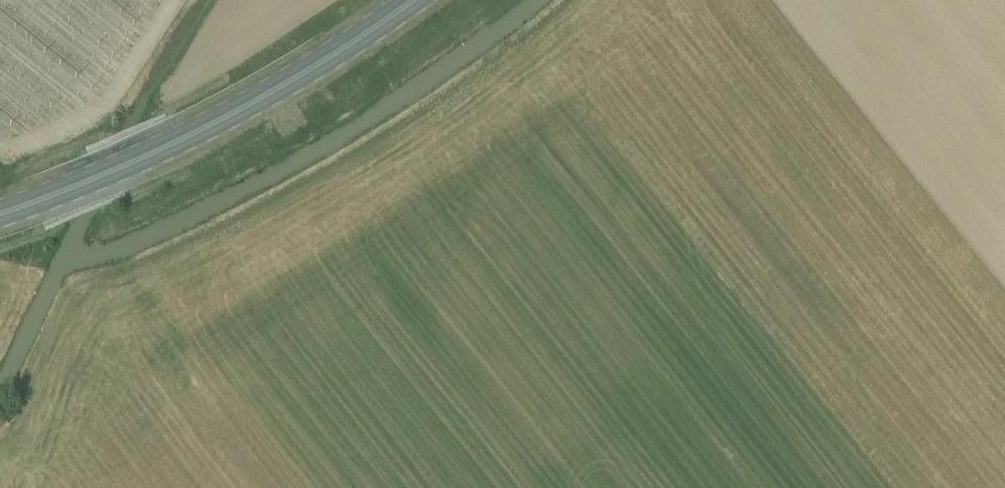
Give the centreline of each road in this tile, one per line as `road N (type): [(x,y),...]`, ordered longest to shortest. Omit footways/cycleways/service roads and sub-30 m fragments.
road 1 (secondary): [(66,190),(269,92),(412,0)]

